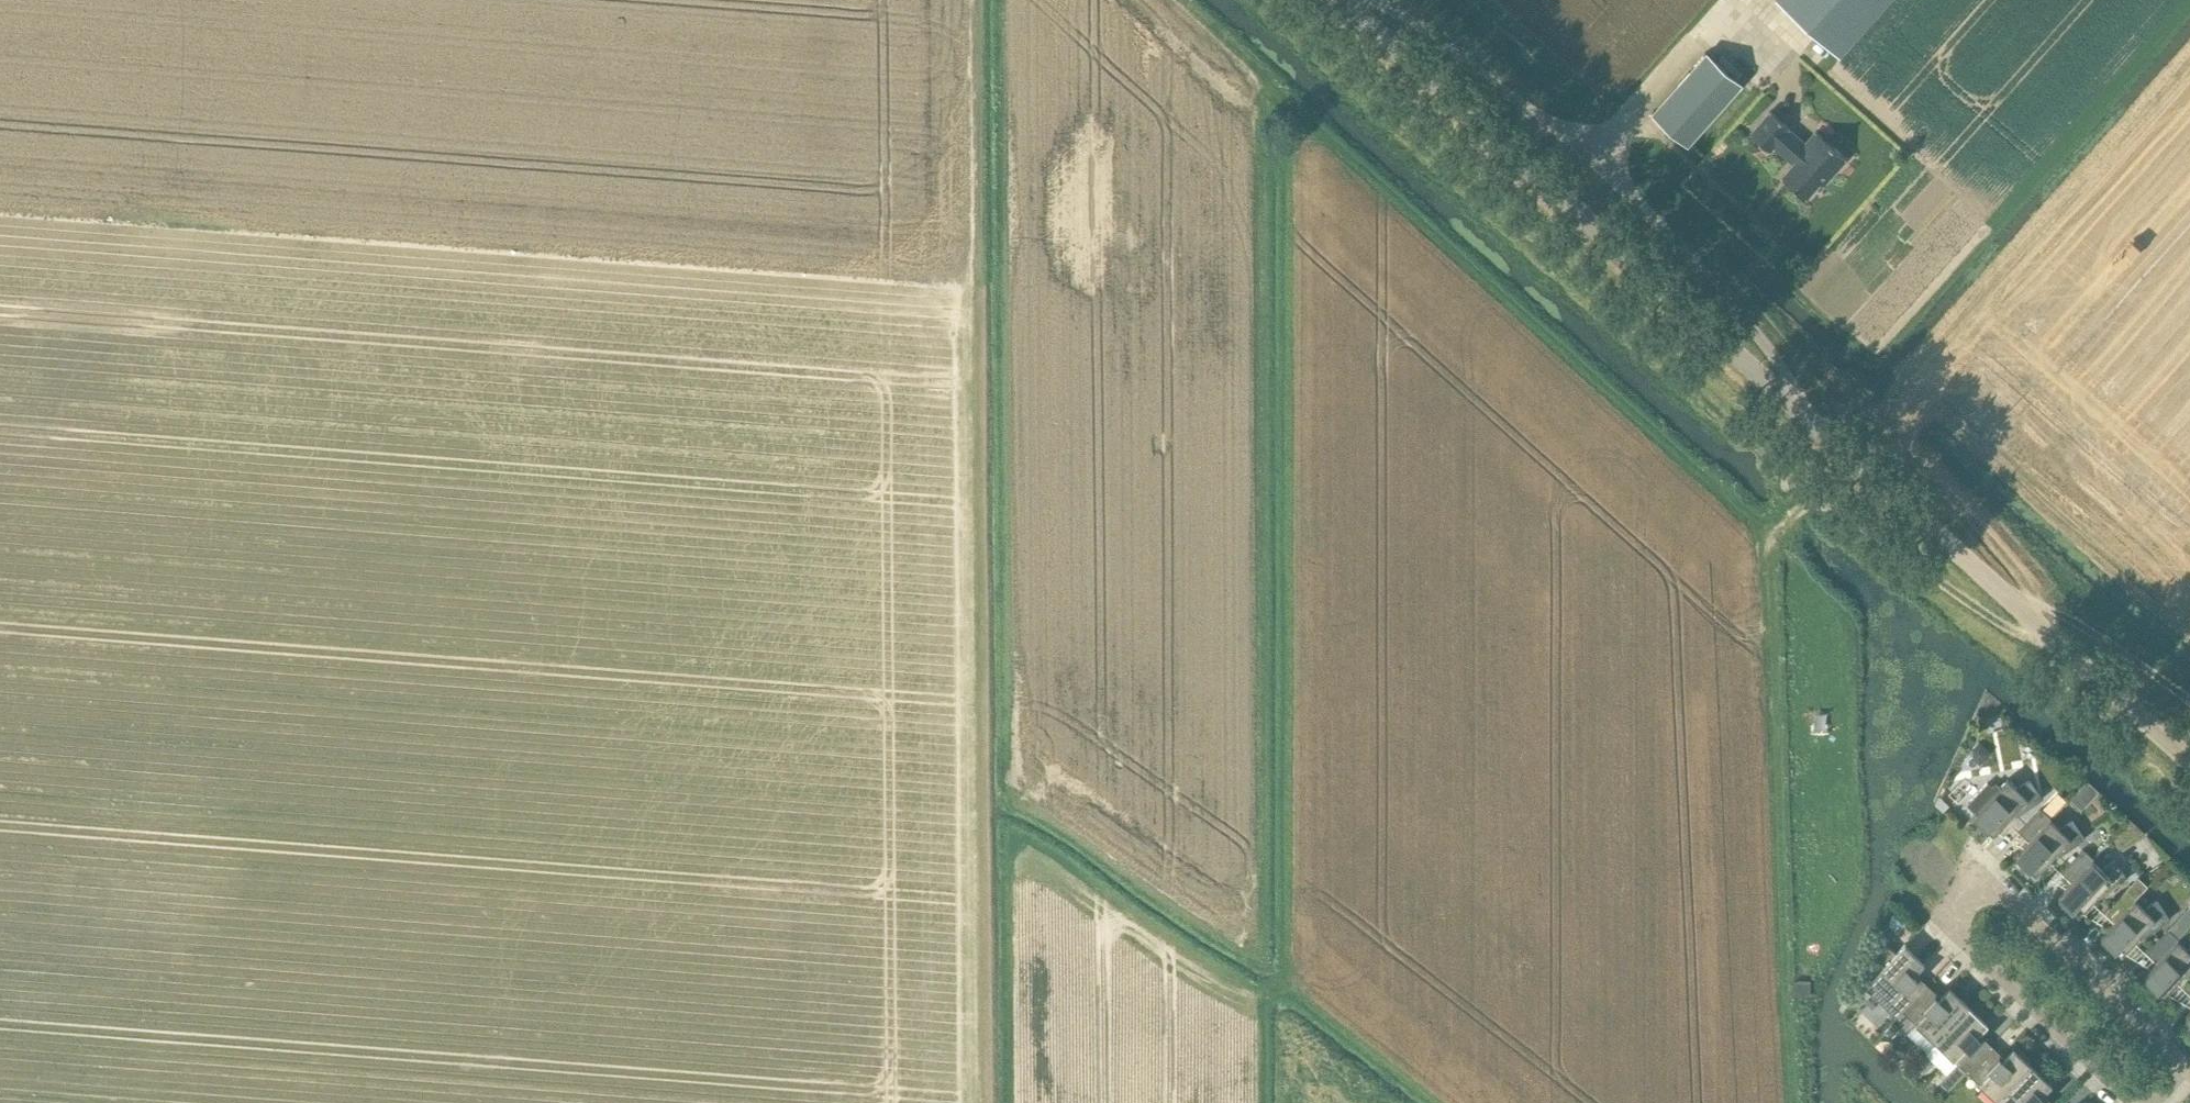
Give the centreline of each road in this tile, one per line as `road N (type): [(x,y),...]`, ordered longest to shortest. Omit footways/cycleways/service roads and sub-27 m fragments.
road 1 (tertiary): [(2189,760),(1342,0)]
road 2 (track): [(1788,1102),(1772,535),(1803,505),(1832,507),(1991,617),(2052,634)]
road 3 (residential): [(2184,1067),(1977,871),(1950,928),(2135,1102)]
road 4 (track): [(2189,699),(2089,628),(2013,600)]

